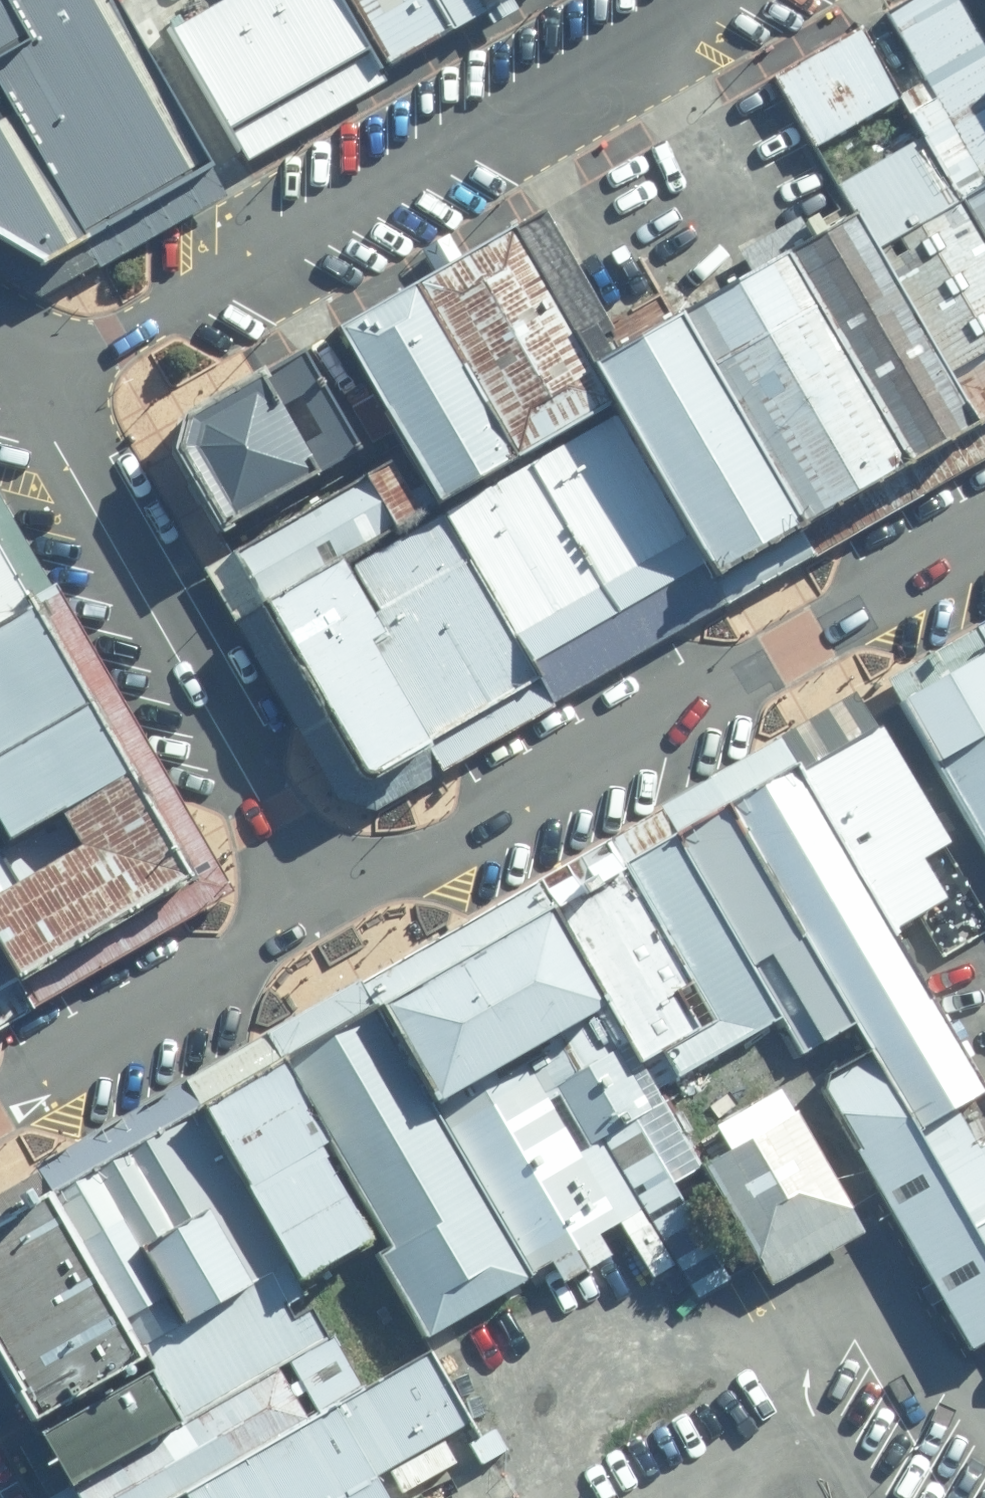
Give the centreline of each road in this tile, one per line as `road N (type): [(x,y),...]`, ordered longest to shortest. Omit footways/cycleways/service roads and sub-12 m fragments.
road 1 (residential): [(984,542),(305,924)]
road 2 (unclassified): [(30,391),(703,0)]
road 3 (unclassified): [(30,391),(305,924)]
road 4 (residential): [(305,924),(0,1105)]

